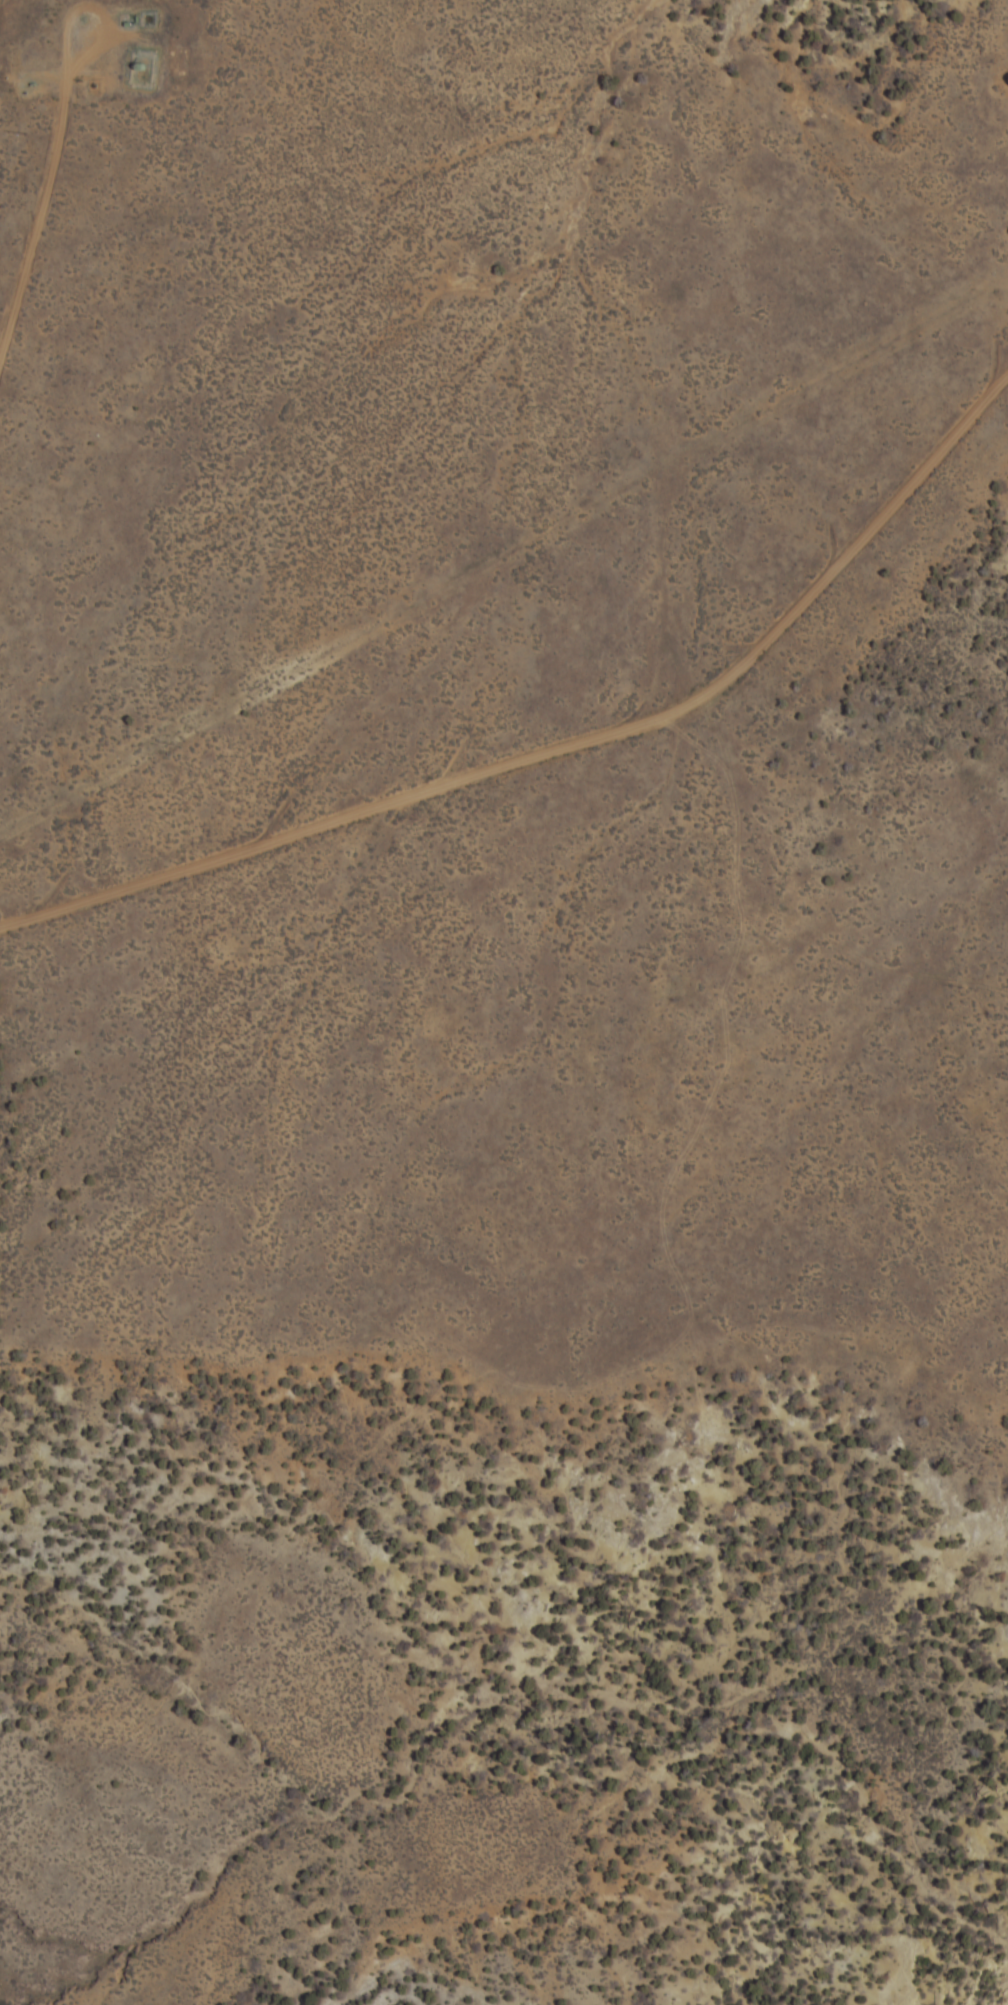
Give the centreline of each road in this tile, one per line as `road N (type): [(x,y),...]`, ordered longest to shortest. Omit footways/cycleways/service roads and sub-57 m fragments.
road 1 (residential): [(1007,406),(676,729),(522,804),(0,964)]
road 2 (residential): [(73,98),(0,334)]

